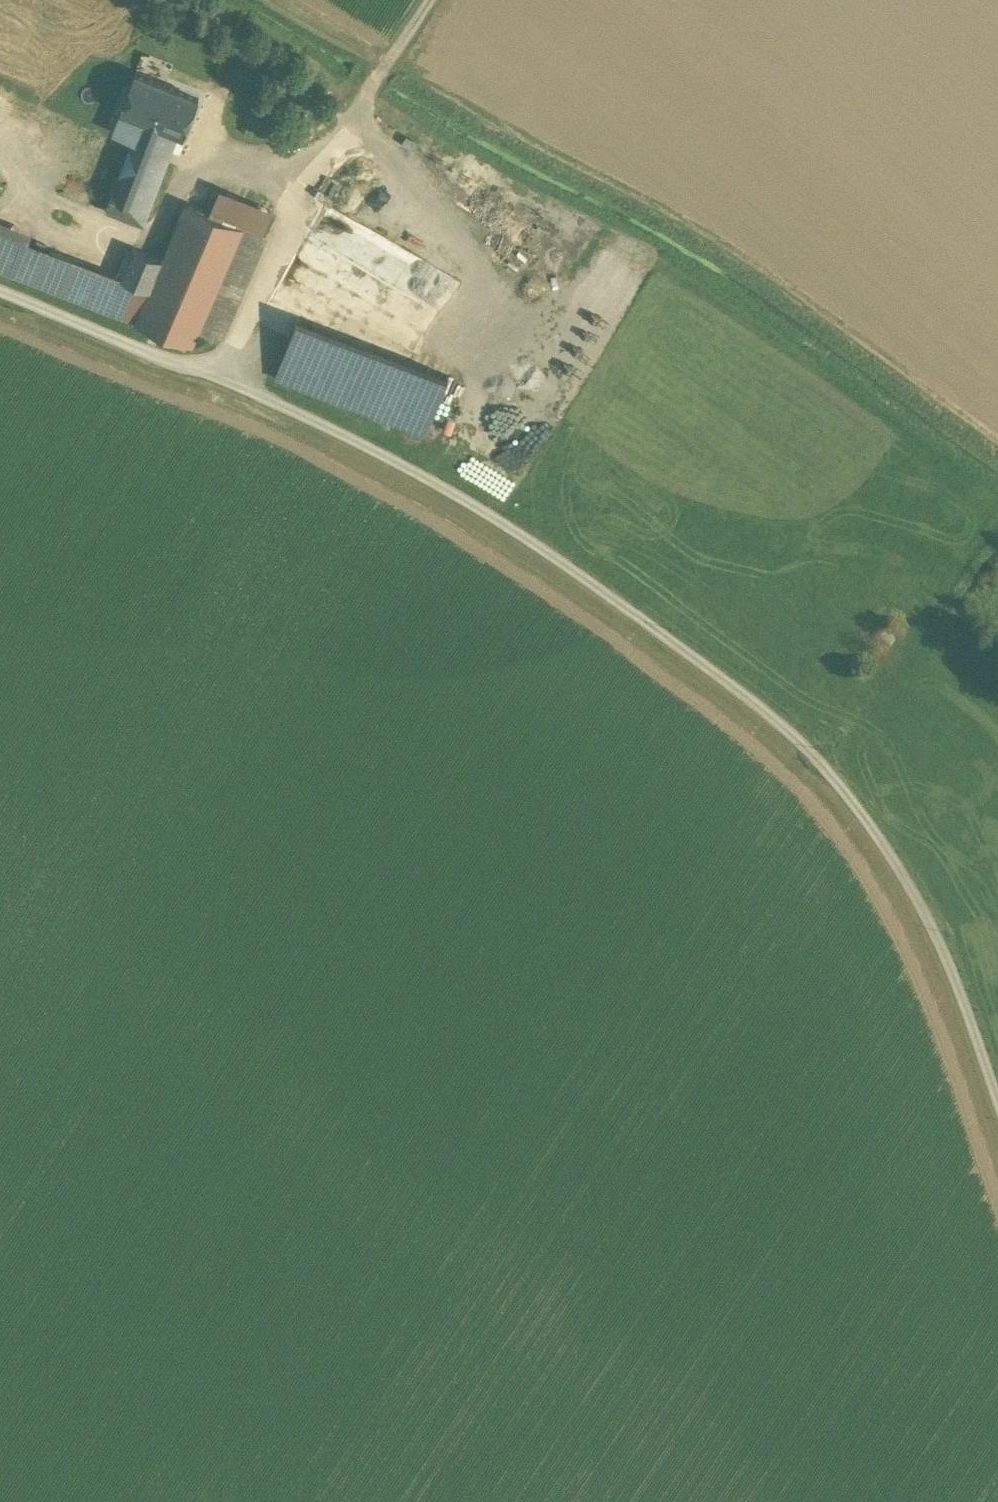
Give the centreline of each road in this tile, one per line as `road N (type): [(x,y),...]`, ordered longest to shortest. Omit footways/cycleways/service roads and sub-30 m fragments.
road 1 (unclassified): [(0,306),(413,487),(737,697),(912,876),(997,1096)]

